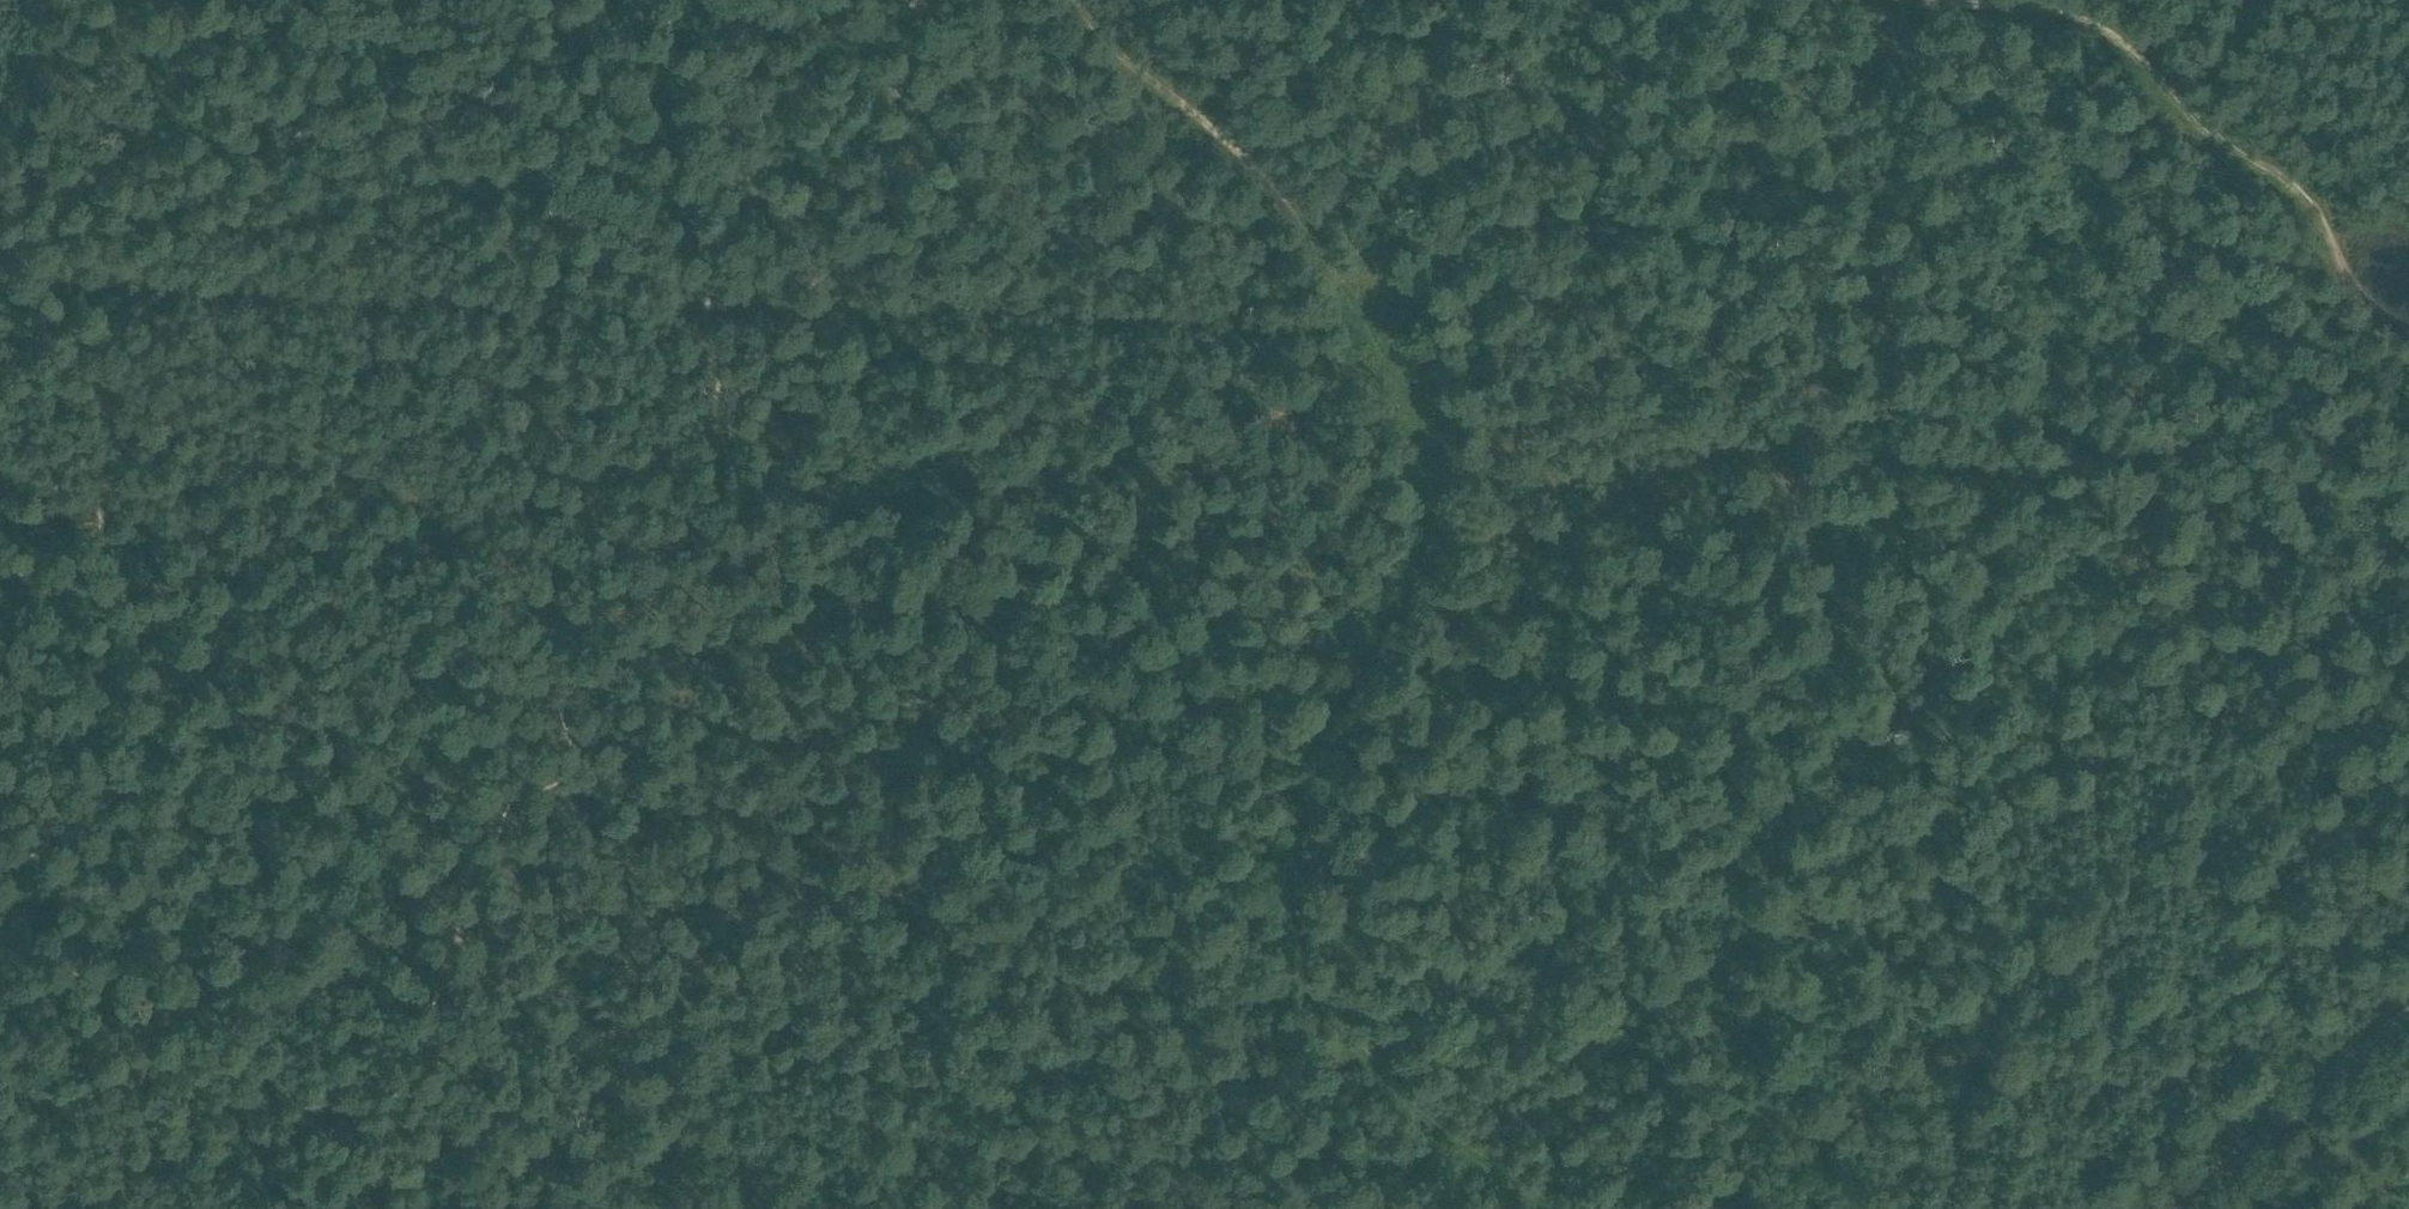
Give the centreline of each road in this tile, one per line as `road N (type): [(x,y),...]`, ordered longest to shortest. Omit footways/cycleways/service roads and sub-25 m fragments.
road 1 (track): [(1384,327),(906,314),(0,264)]
road 2 (track): [(1985,0),(2114,52),(2254,179),(2336,159),(2408,173)]
road 3 (unclassified): [(2173,1208),(2408,1011)]

